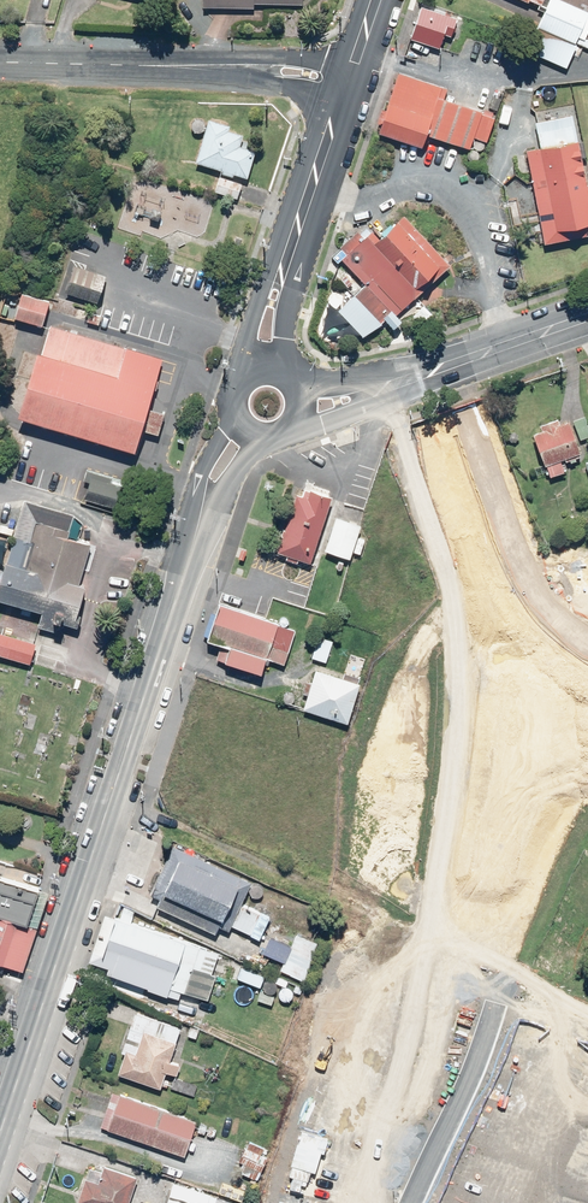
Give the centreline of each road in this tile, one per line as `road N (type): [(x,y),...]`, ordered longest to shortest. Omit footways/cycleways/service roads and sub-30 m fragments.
road 1 (secondary): [(0,1134),(197,514)]
road 2 (residential): [(587,675),(531,642),(511,610),(437,371)]
road 3 (residential): [(418,1202),(489,1013)]
road 4 (unclassified): [(168,66),(244,58),(353,63)]
road 5 (unclassified): [(340,100),(168,66)]
road 6 (unclassified): [(0,61),(168,66)]
road 7 (secondary): [(437,371),(368,407),(290,433)]
road 8 (secondary): [(437,371),(587,316)]
road 9 (secondary): [(340,100),(290,245)]
road 10 (secondary): [(237,377),(266,287),(290,245)]
road 11 (secondary): [(302,384),(343,387),(437,371)]
road 12 (secondary): [(290,245),(281,301),(290,371)]

